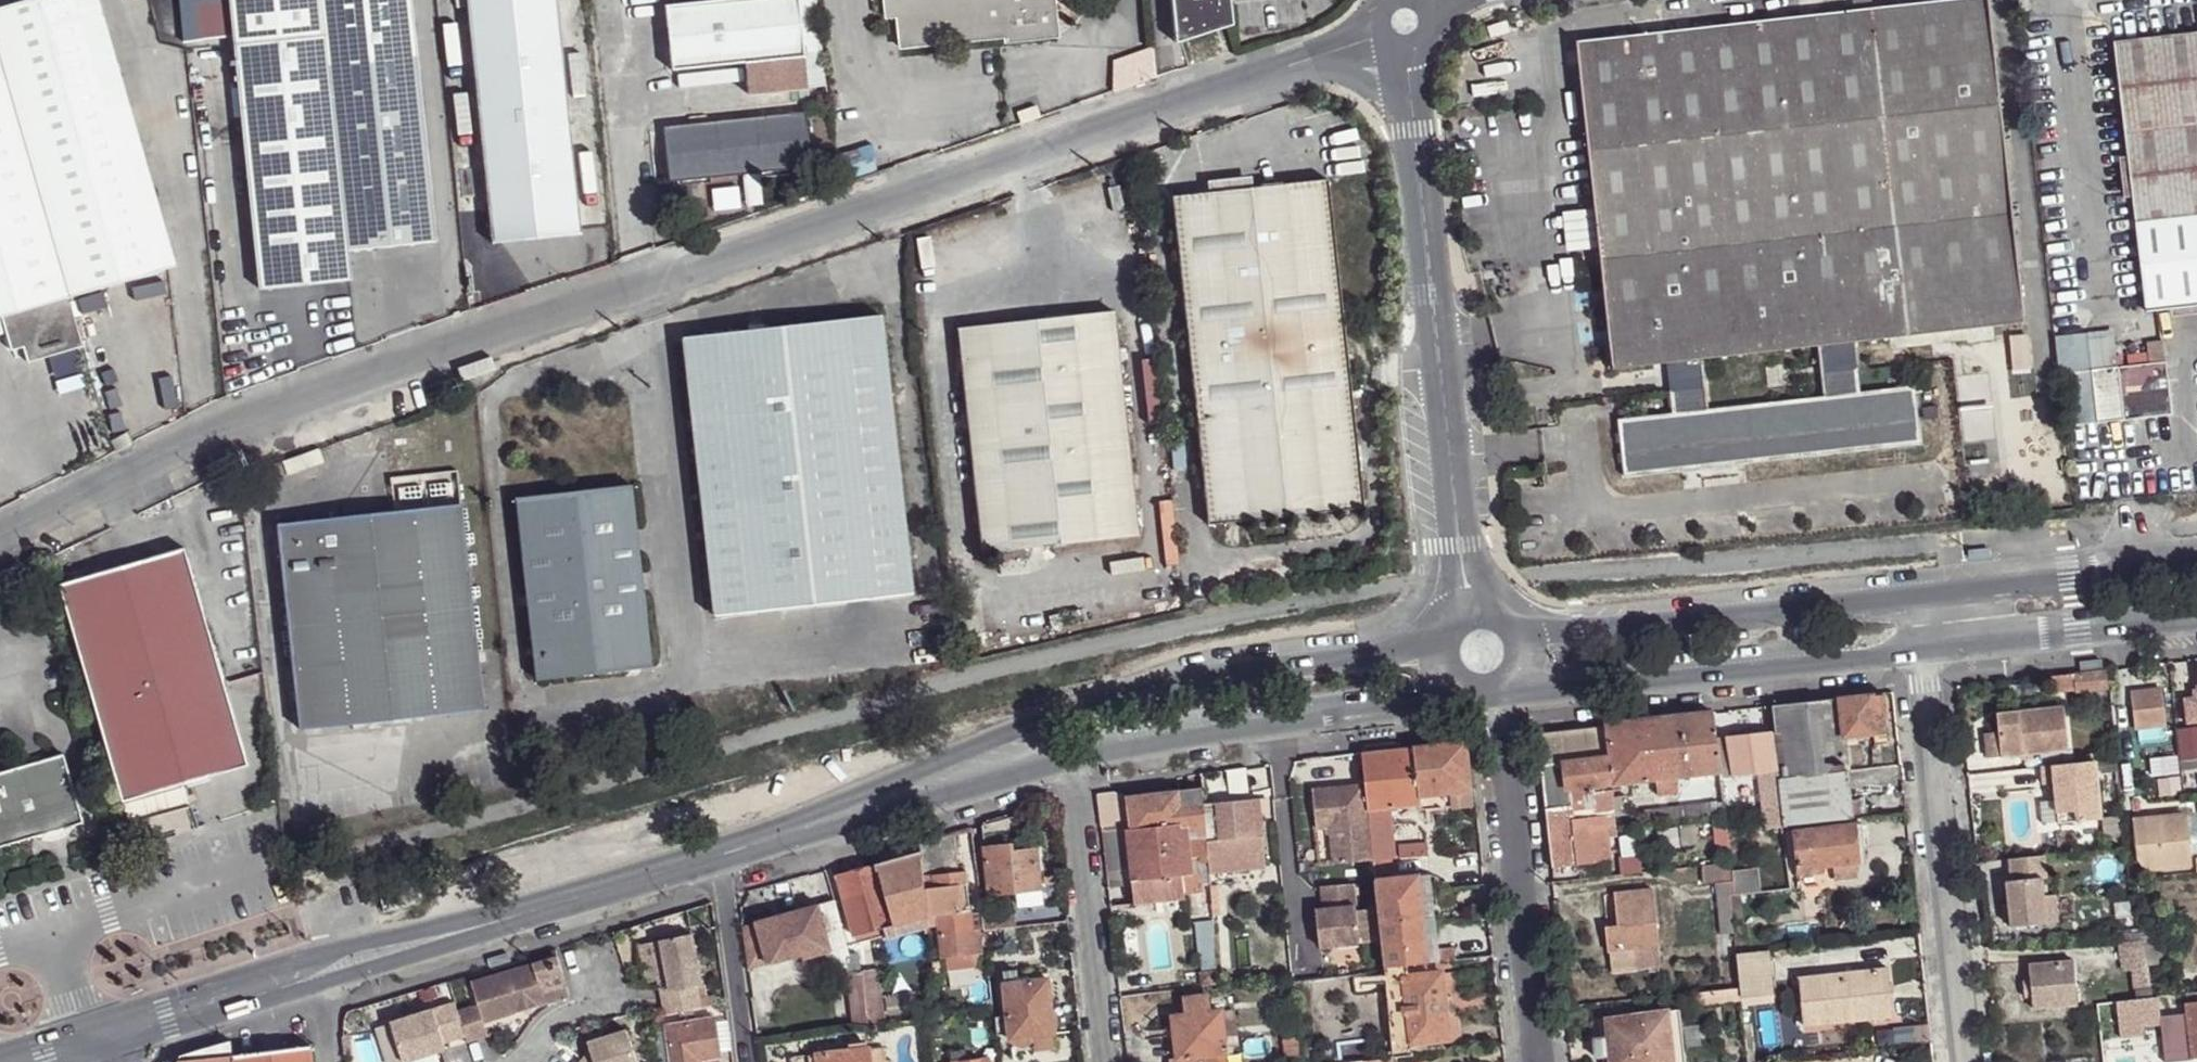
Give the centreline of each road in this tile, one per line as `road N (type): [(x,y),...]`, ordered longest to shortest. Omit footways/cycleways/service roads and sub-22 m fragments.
road 1 (unclassified): [(0,535),(285,398),(1405,21)]
road 2 (secondary): [(1443,638),(1386,655),(1202,678),(1054,719),(815,825)]
road 3 (unclassified): [(1405,21),(1473,609)]
road 4 (secondary): [(729,854),(319,976)]
road 5 (residential): [(1915,645),(1966,1061)]
road 6 (secondary): [(1067,759),(1162,733),(1469,691)]
road 7 (secondary): [(1510,685),(1915,645)]
road 8 (secondary): [(1909,590),(1524,635)]
road 9 (residential): [(1493,693),(1539,1061)]
road 10 (residential): [(1067,759),(1105,1061)]
road 11 (secondary): [(2196,556),(1909,590)]
road 12 (secondary): [(1915,645),(2196,614)]
road 13 (secondary): [(815,825),(1067,759)]
road 14 (secondary): [(319,976),(114,1036)]
road 15 (residential): [(751,1061),(729,854)]

